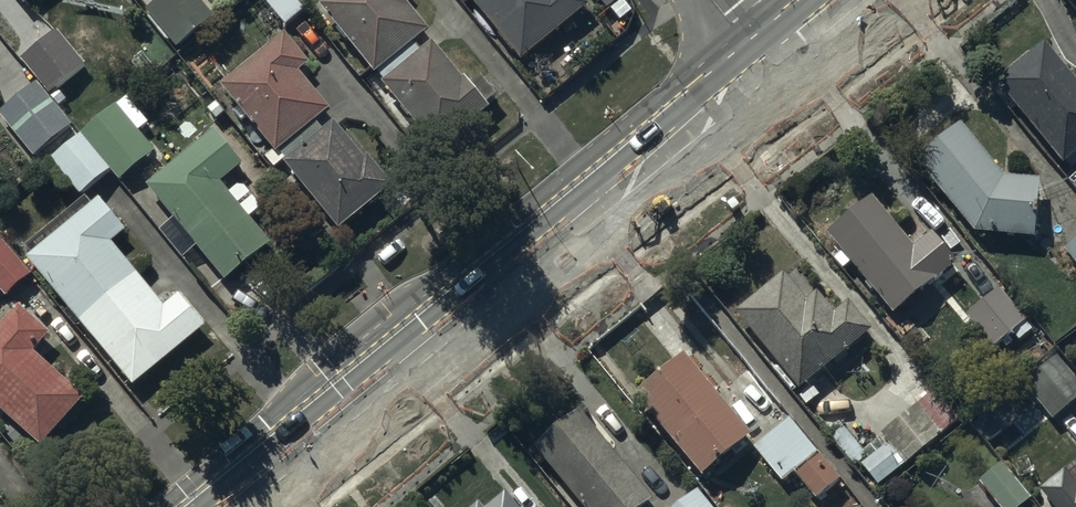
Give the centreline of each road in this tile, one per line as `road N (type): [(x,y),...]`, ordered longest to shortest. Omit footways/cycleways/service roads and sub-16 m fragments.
road 1 (primary): [(243,506),(774,72)]

